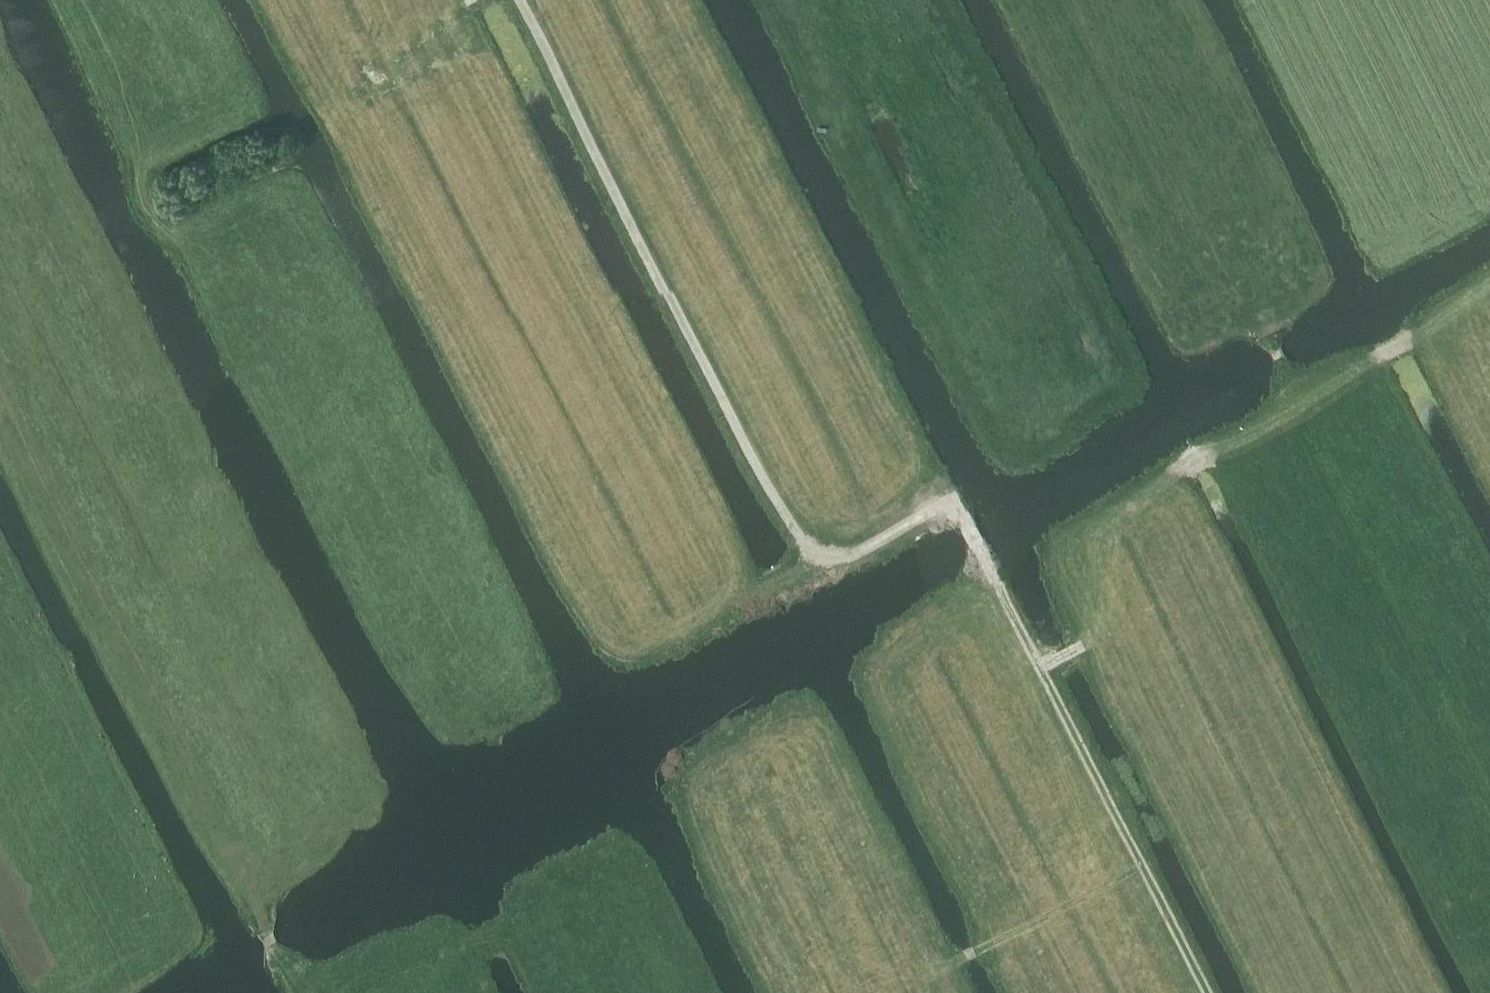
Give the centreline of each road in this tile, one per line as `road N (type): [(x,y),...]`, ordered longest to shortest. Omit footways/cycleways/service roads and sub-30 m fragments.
road 1 (track): [(522,0),(800,543),(849,561),(927,515),(958,512),(1206,992)]
road 2 (track): [(1142,867),(959,962)]

